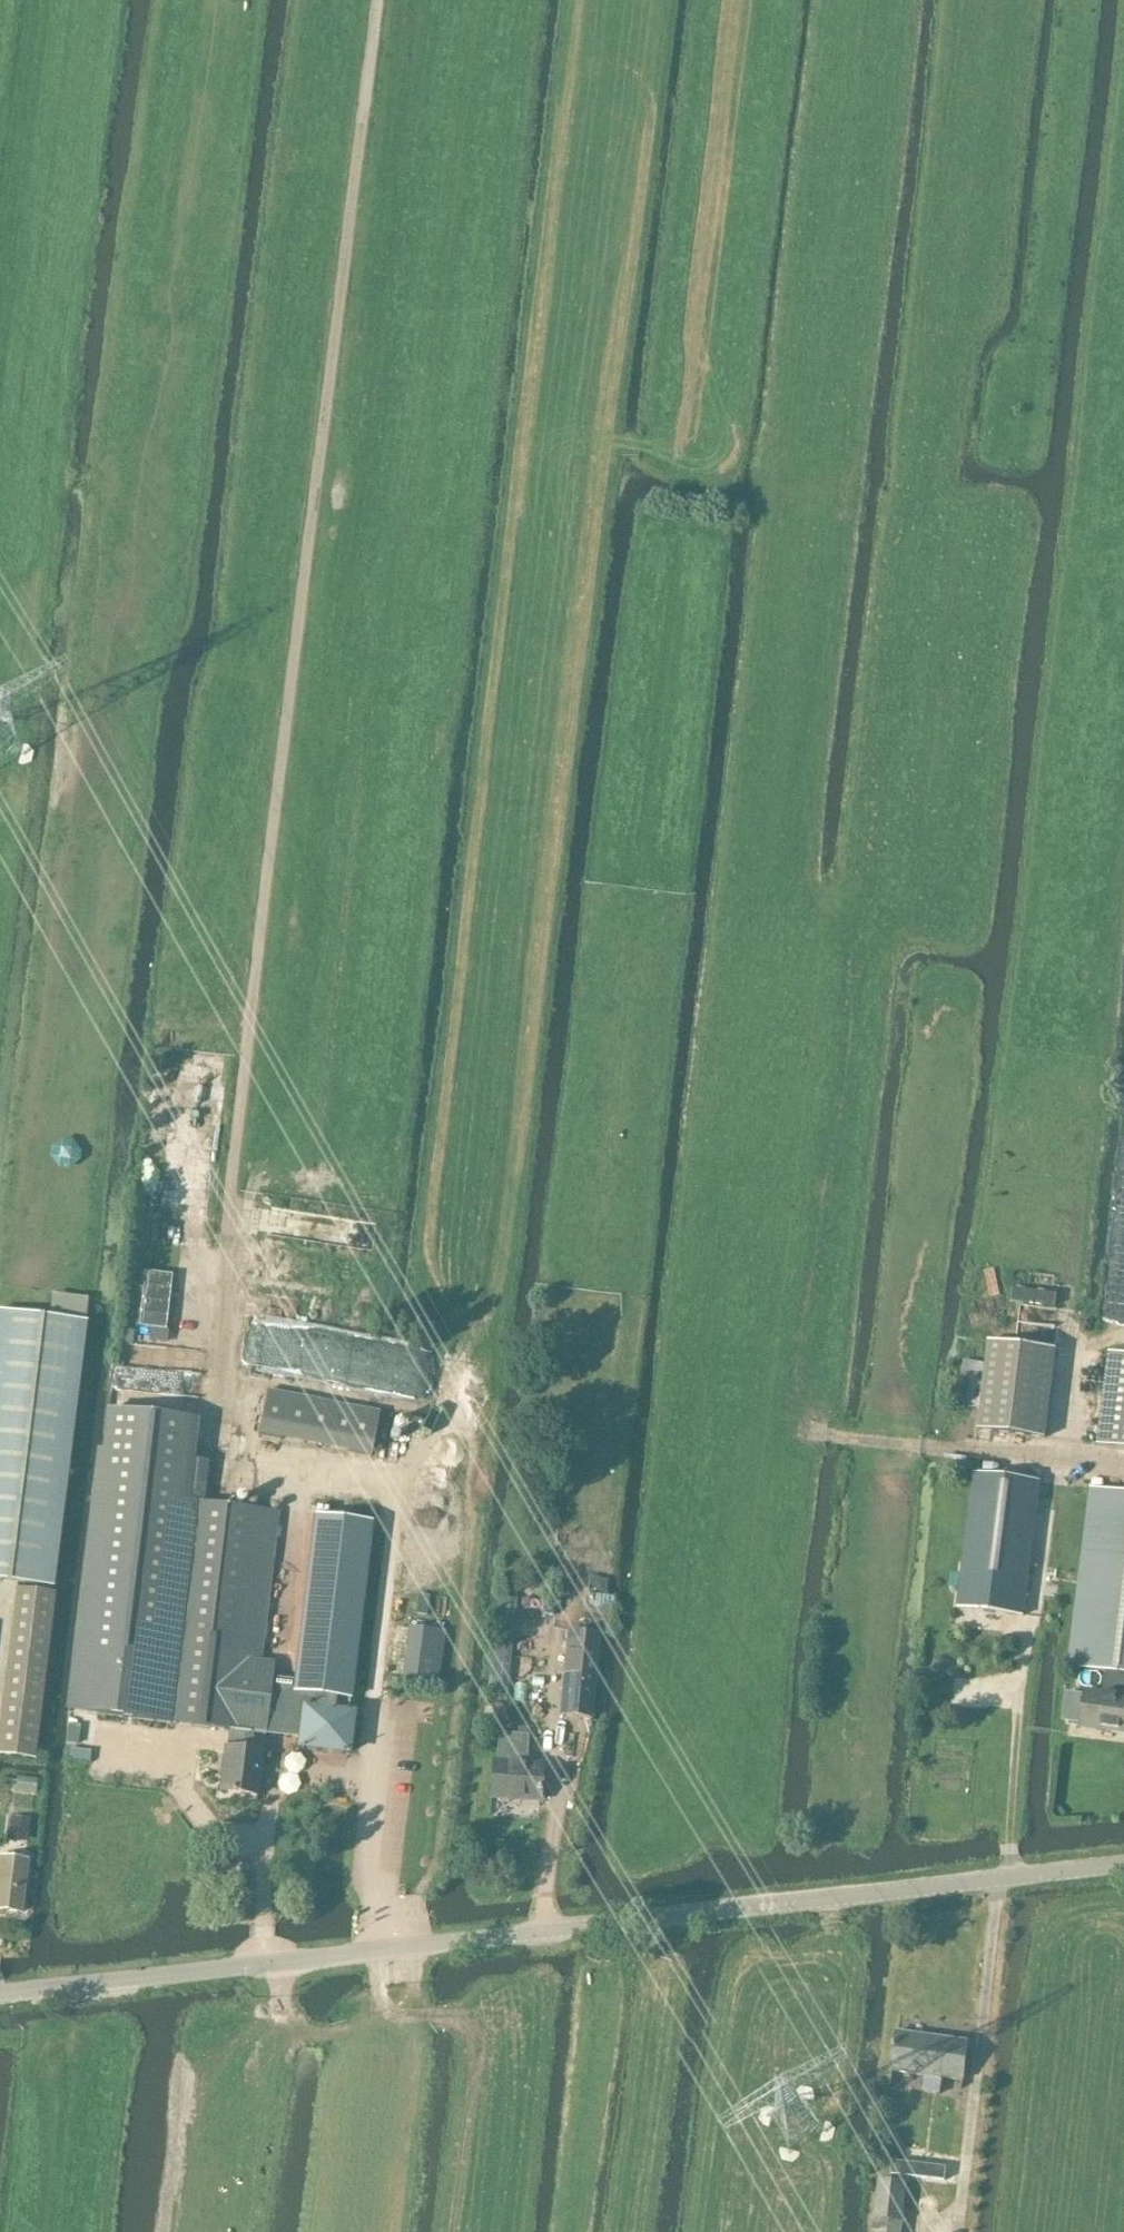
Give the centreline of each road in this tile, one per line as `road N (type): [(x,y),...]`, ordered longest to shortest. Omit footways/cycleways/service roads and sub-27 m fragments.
road 1 (track): [(222,1438),(228,1295),(378,0)]
road 2 (unclassified): [(0,1991),(1123,1864)]
road 3 (track): [(802,1420),(1123,1460)]

